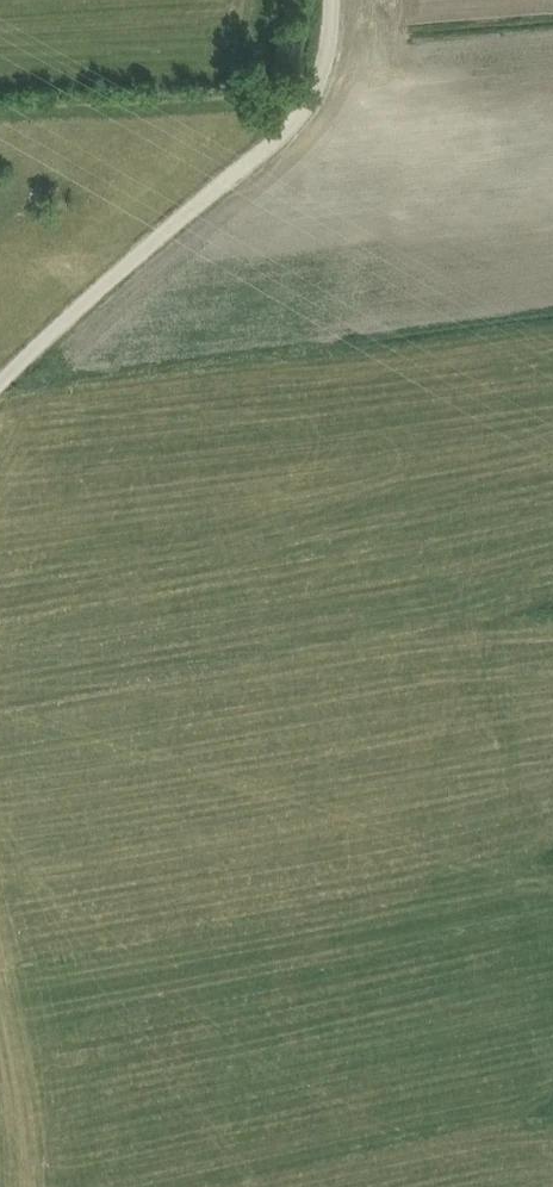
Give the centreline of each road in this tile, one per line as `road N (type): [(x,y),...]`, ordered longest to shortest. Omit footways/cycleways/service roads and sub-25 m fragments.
road 1 (unclassified): [(0,384),(308,101),(324,58),(331,0)]

